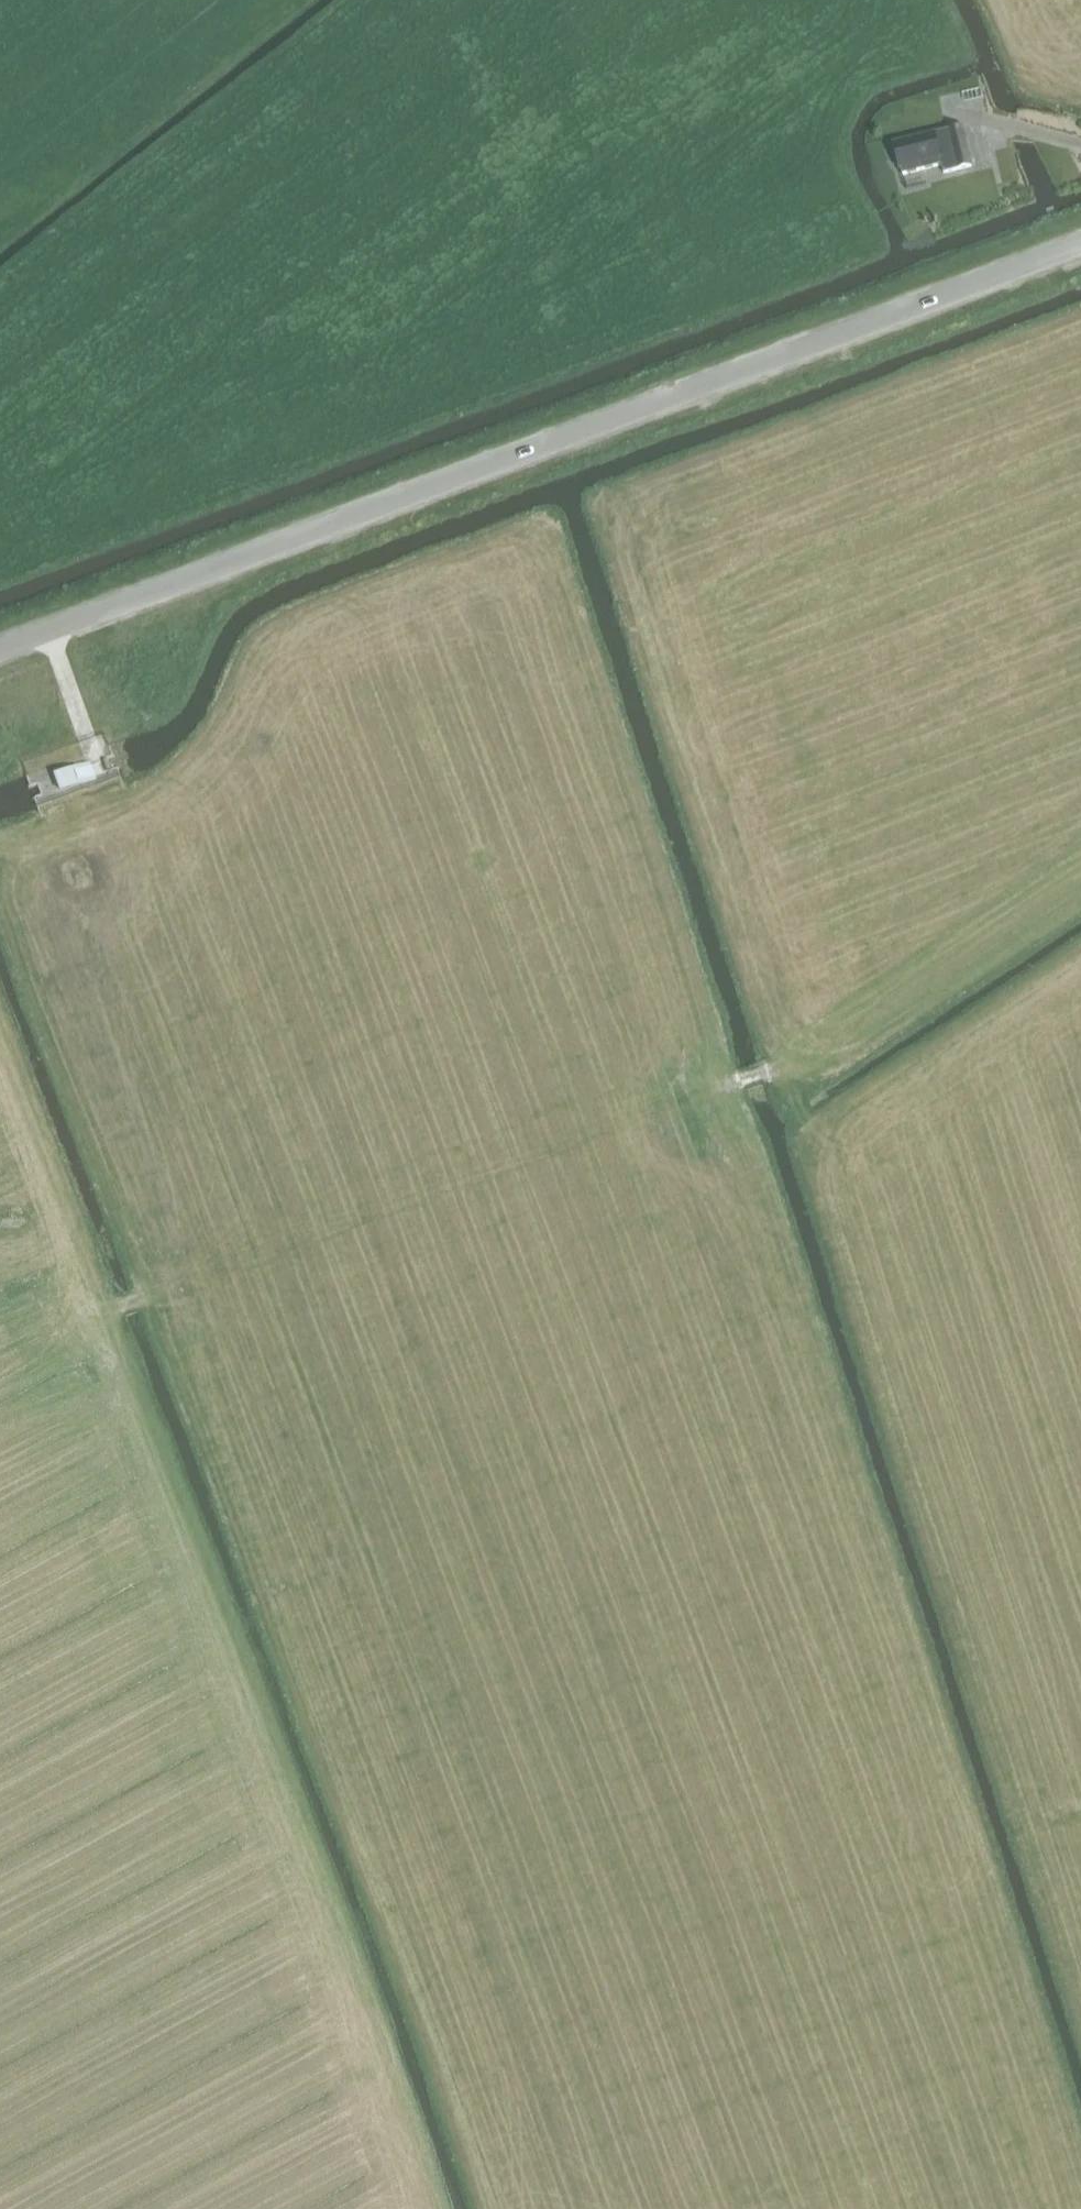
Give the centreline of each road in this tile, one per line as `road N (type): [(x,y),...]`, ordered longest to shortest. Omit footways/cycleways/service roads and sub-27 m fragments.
road 1 (track): [(0,1039),(444,2208)]
road 2 (secondary): [(0,649),(1080,235)]

